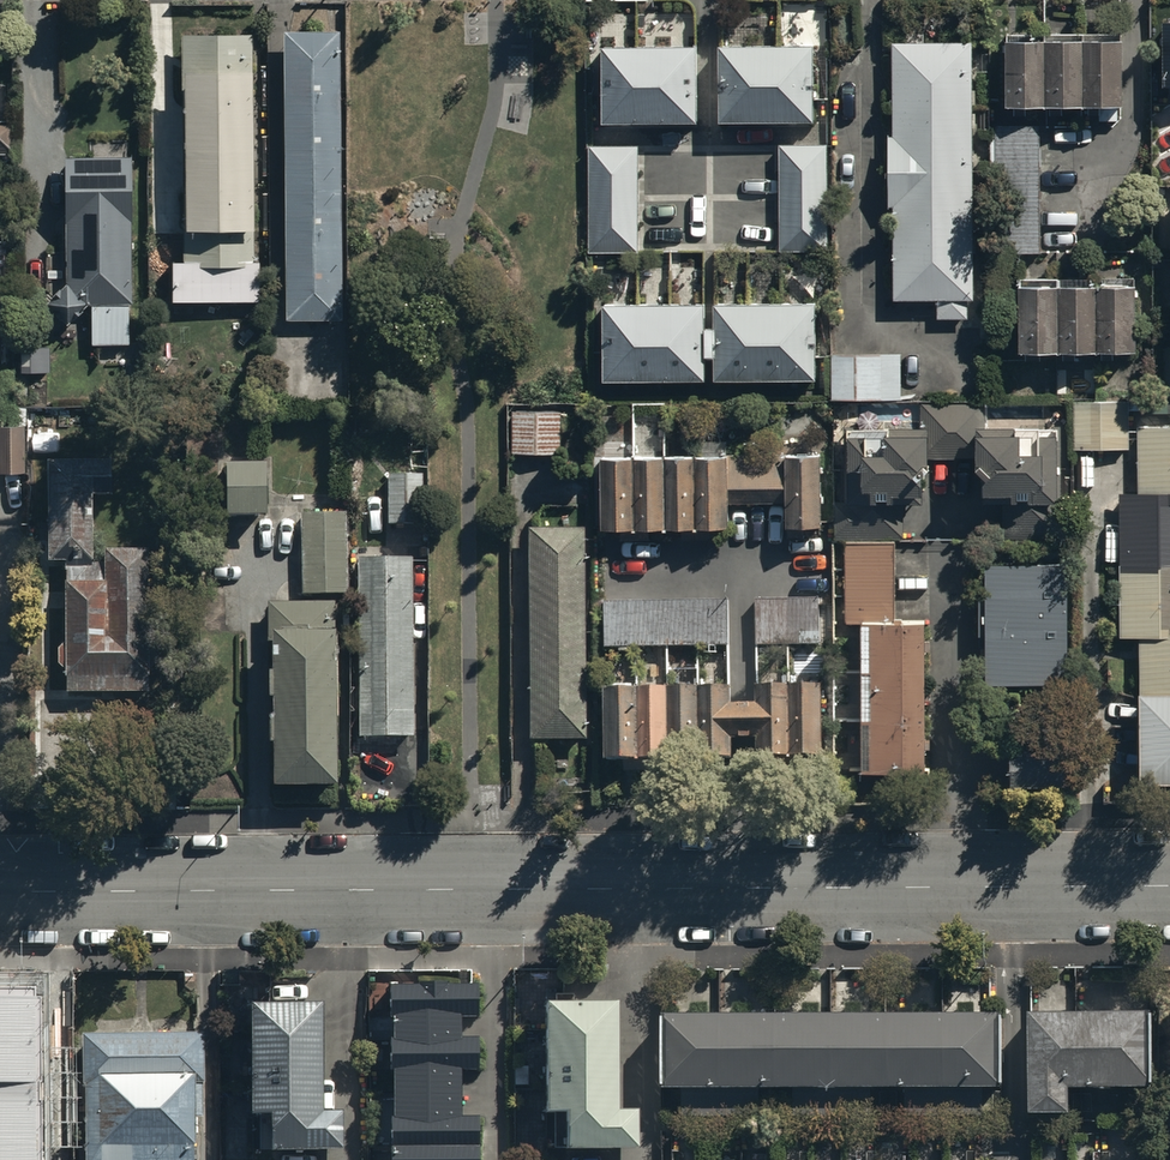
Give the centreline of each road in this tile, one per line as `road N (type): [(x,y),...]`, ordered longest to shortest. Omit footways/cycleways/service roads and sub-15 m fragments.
road 1 (residential): [(1169,884),(0,892)]

